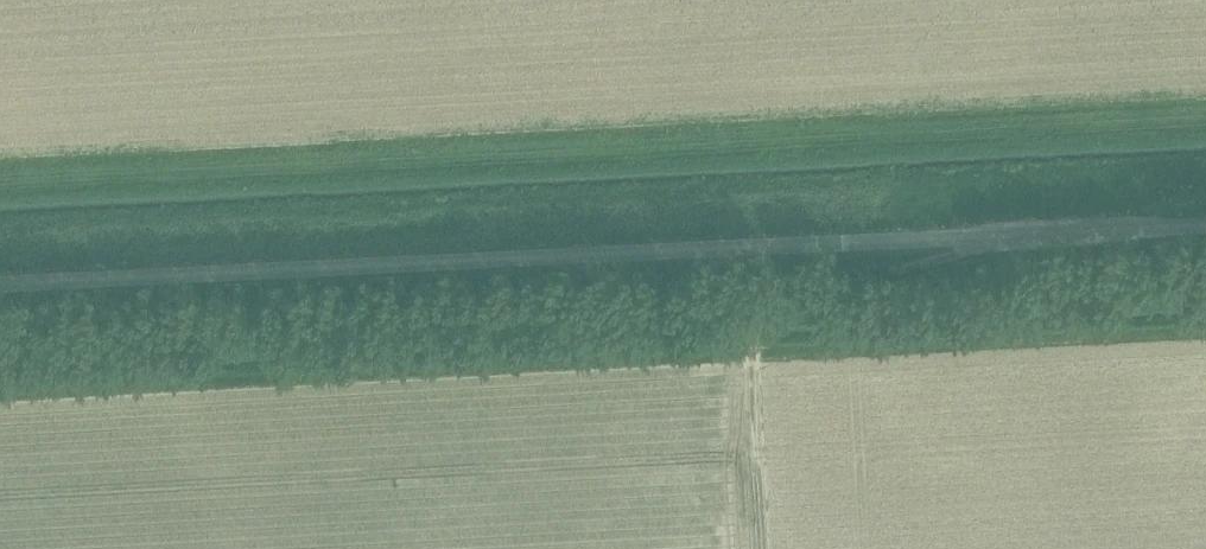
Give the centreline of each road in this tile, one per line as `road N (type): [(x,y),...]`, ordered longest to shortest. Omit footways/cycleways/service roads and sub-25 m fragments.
road 1 (unclassified): [(0,274),(493,245),(848,240),(1205,223)]

